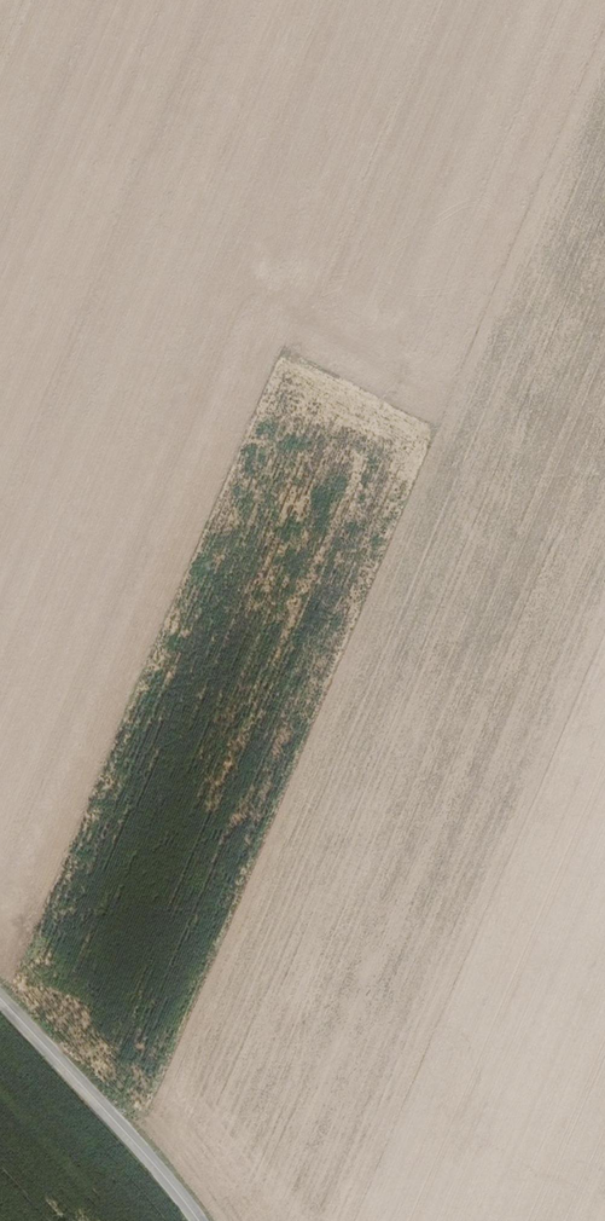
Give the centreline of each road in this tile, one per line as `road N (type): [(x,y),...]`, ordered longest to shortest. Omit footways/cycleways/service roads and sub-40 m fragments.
road 1 (tertiary): [(193,1220),(0,1005)]

